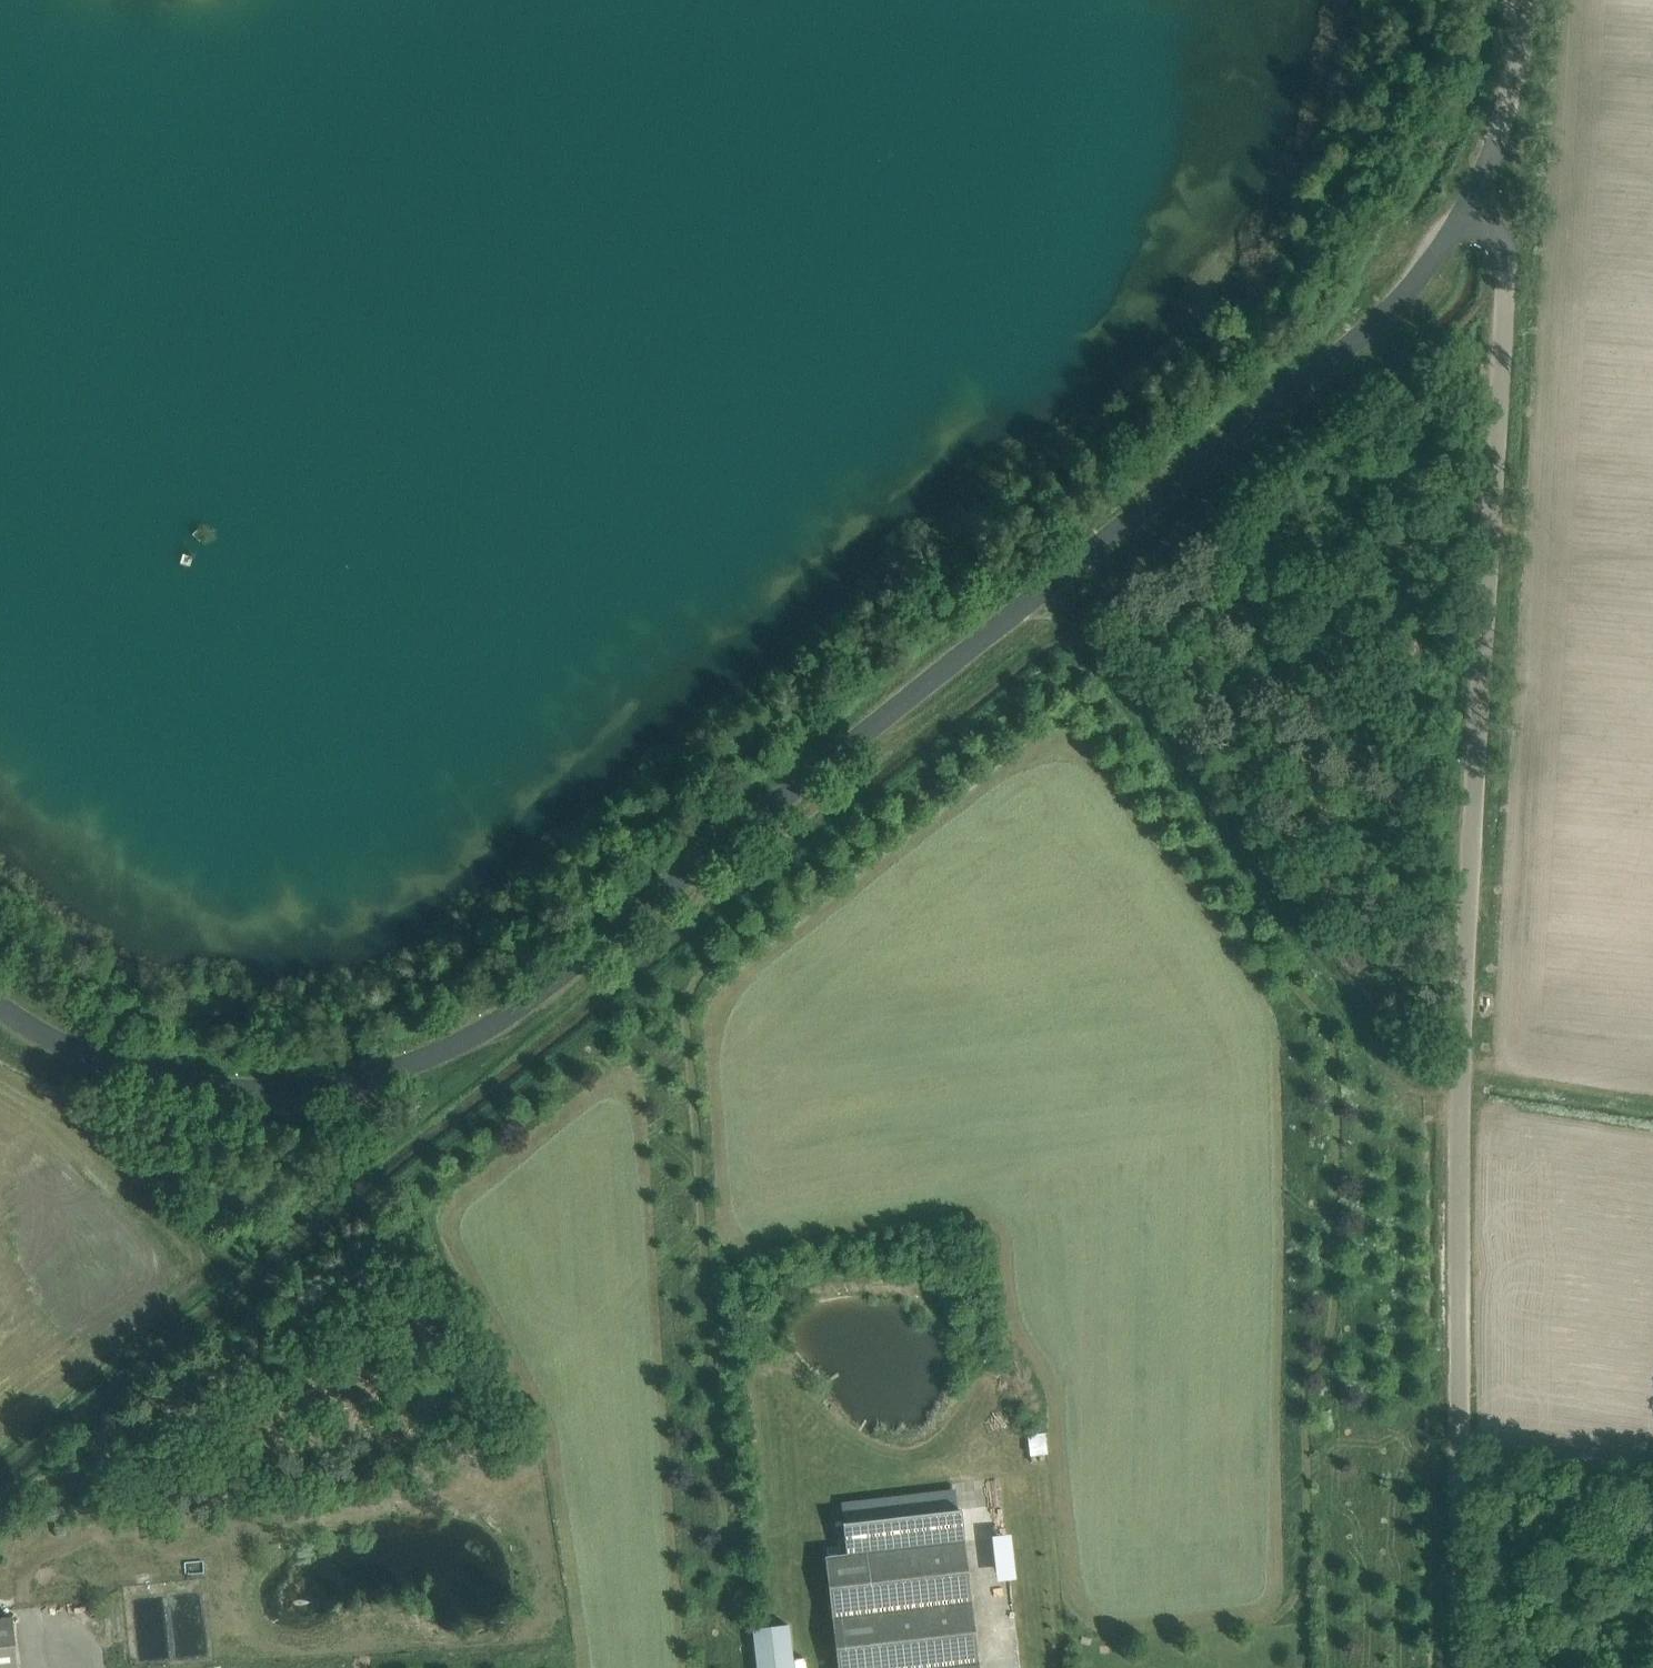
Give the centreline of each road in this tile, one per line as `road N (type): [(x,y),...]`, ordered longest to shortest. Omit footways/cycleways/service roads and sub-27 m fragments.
road 1 (unclassified): [(1473,200),(1411,288),(1374,323),(500,1021),(401,1068),(340,1084),(235,1090),(101,1061),(0,1006)]
road 2 (unclassified): [(1461,1667),(1460,1069),(1508,254),(1473,200)]
road 3 (unclassified): [(1473,200),(1510,94),(1522,0)]

